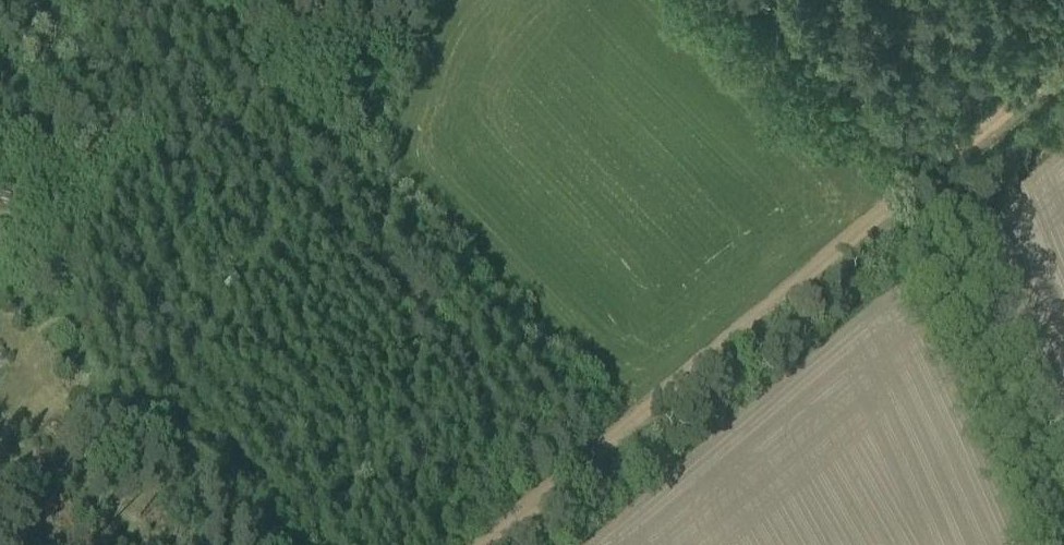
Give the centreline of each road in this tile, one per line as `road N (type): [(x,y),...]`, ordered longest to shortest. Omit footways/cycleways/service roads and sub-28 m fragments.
road 1 (track): [(482,544),(1063,65)]

